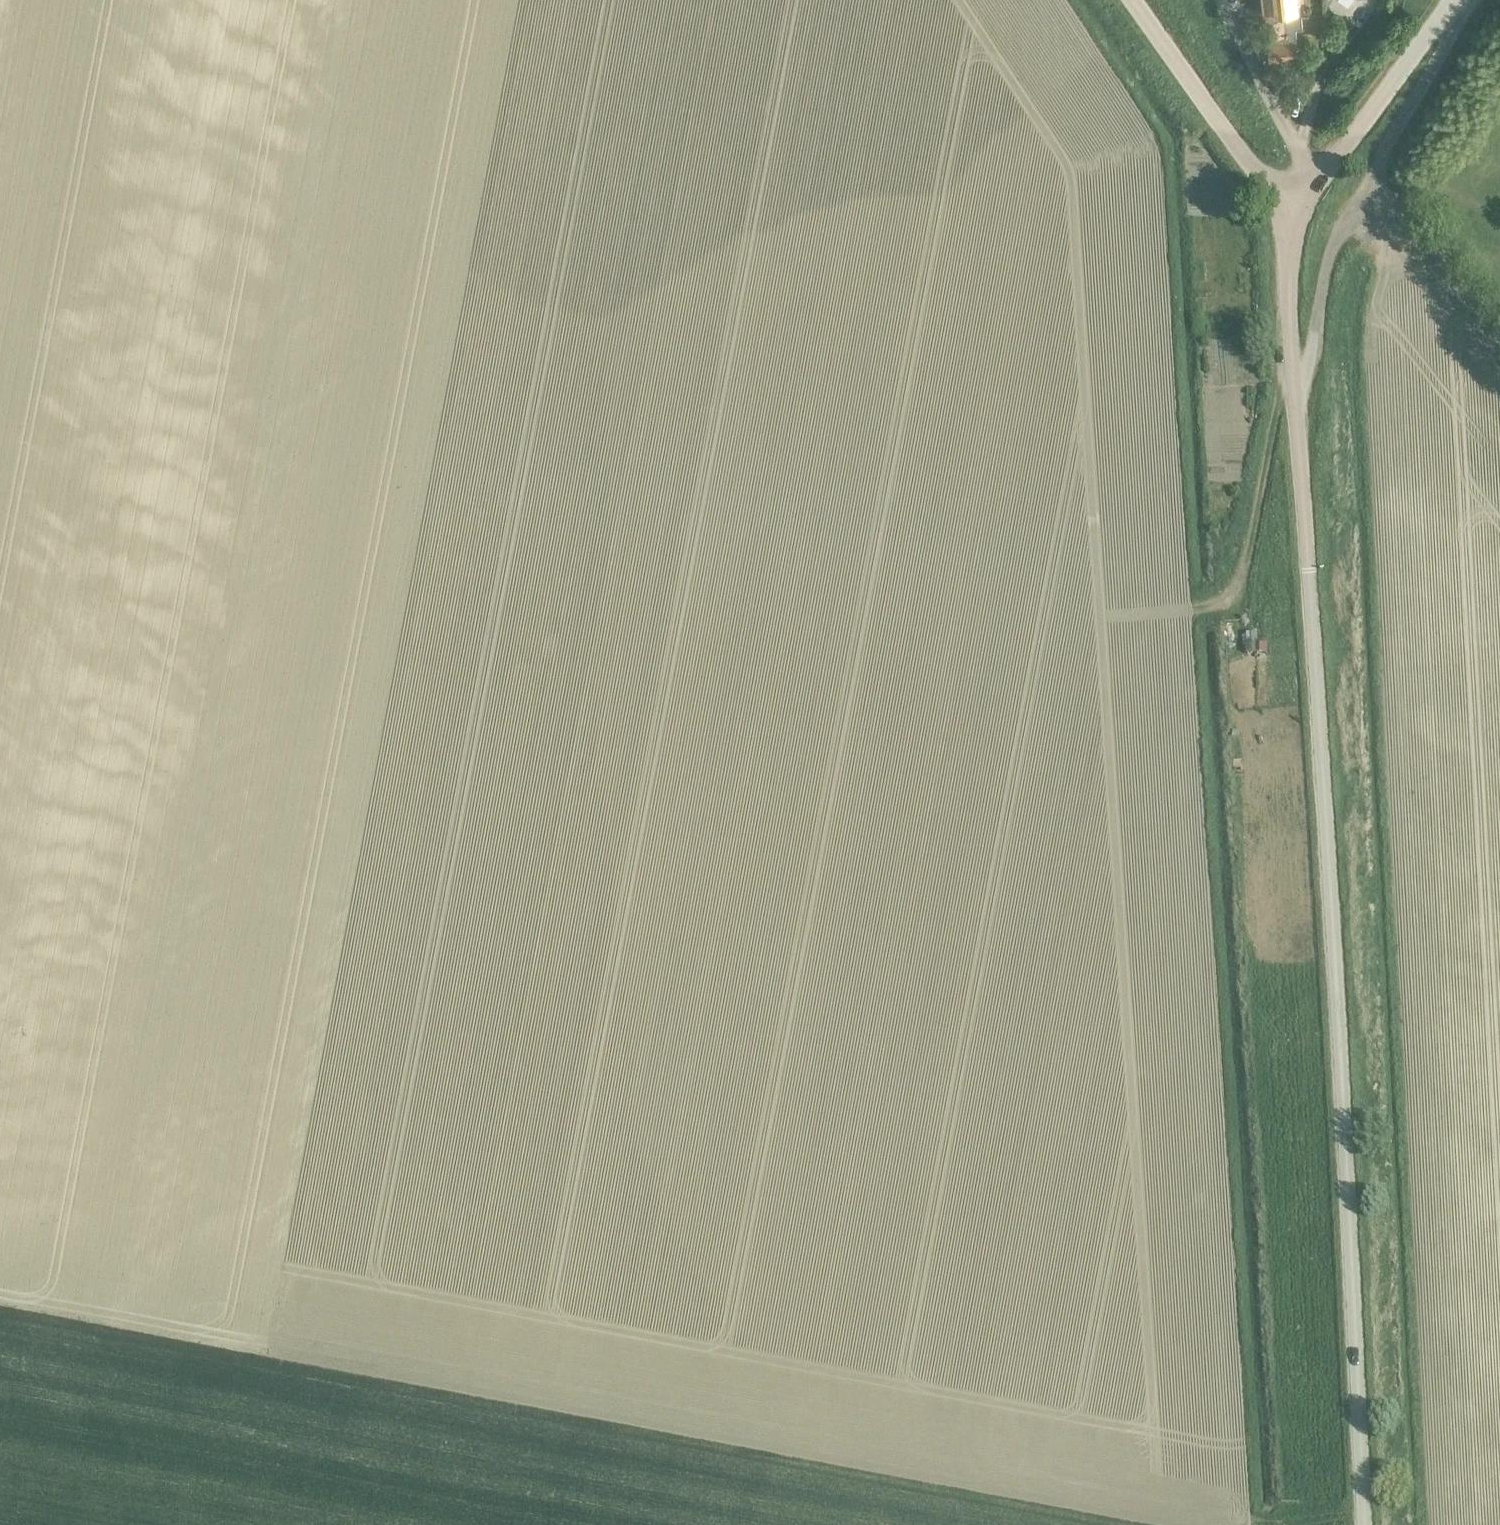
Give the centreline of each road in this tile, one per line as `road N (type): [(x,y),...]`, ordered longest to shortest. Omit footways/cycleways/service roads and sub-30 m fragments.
road 1 (tertiary): [(1358,1524),(1294,390)]
road 2 (residential): [(1294,390),(1307,370),(1335,237),(1368,191),(1463,0)]
road 3 (tertiary): [(1134,0),(1229,141),(1297,212)]
road 4 (tertiary): [(1316,182),(1453,0)]
road 5 (residential): [(1316,182),(1224,0)]
road 6 (tertiary): [(1294,390),(1287,295),(1297,212)]

